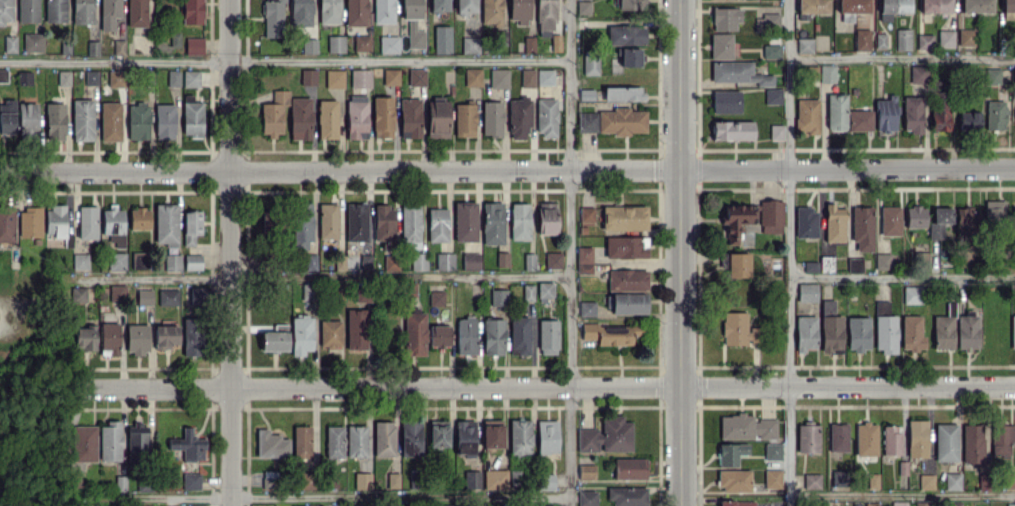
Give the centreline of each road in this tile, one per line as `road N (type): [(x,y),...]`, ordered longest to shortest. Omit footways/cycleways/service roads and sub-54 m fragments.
road 1 (residential): [(0,173),(1014,168)]
road 2 (residential): [(1014,385),(78,387)]
road 3 (tertiary): [(678,0),(680,505)]
road 4 (residential): [(231,0),(232,505)]

